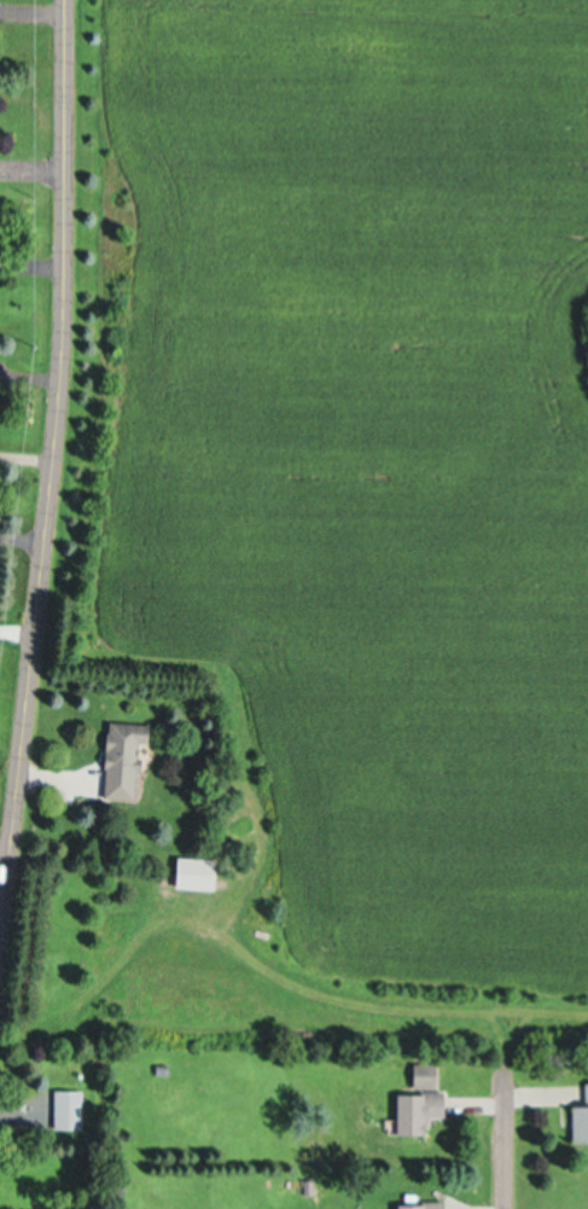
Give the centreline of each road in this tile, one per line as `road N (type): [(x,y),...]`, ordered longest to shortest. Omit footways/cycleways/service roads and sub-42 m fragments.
road 1 (residential): [(0,881),(64,335),(67,0)]
road 2 (residential): [(505,1069),(505,1208)]

